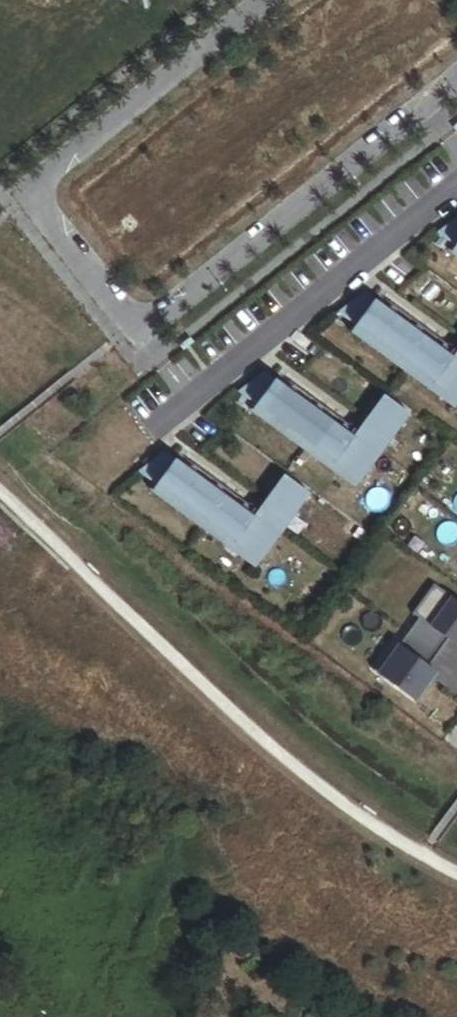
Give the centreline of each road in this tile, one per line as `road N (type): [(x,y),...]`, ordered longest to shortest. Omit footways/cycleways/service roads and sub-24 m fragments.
road 1 (residential): [(265,0),(29,192),(136,323),(159,322),(456,81)]

